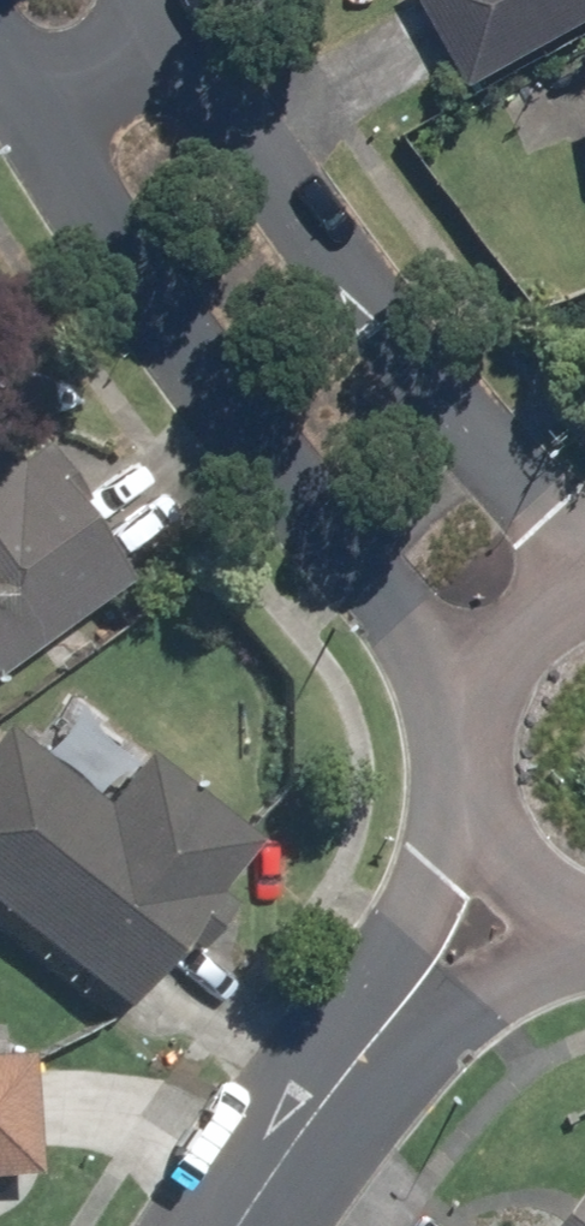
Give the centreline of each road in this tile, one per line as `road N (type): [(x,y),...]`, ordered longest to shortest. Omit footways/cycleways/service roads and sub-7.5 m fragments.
road 1 (residential): [(445,747),(33,118)]
road 2 (residential): [(178,40),(415,393),(568,562)]
road 3 (residential): [(241,1225),(384,1022)]
road 4 (residential): [(445,747),(458,669),(502,604),(568,562)]
road 5 (residential): [(384,1022),(457,808)]
road 6 (residential): [(584,927),(384,1022)]
road 7 (residential): [(584,924),(533,901),(488,862),(457,808)]
road 8 (residential): [(178,40),(33,118)]

